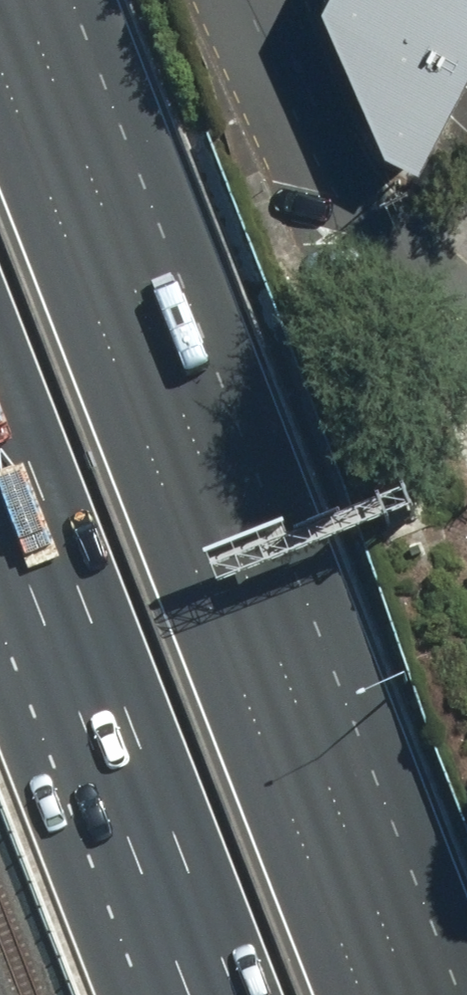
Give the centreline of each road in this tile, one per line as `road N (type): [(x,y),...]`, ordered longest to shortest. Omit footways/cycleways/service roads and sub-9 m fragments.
road 1 (motorway): [(0,62),(364,994)]
road 2 (motorway): [(242,994),(0,377)]
road 3 (residential): [(466,327),(390,255),(263,0)]

